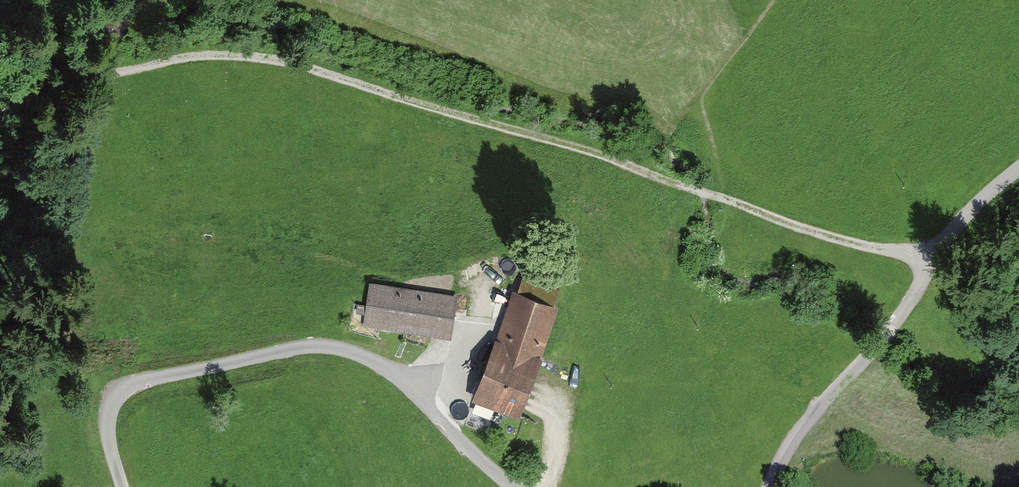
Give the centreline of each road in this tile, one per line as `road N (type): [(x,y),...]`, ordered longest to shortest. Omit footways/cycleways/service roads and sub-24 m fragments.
road 1 (track): [(927,261),(304,64),(210,51),(81,73),(0,111)]
road 2 (track): [(122,486),(107,414),(137,382),(342,346),(400,380)]
road 3 (unclassified): [(913,298),(927,261),(1018,176)]
road 4 (unclassified): [(775,486),(783,457),(868,356)]
road 5 (unclassified): [(400,380),(510,486)]

